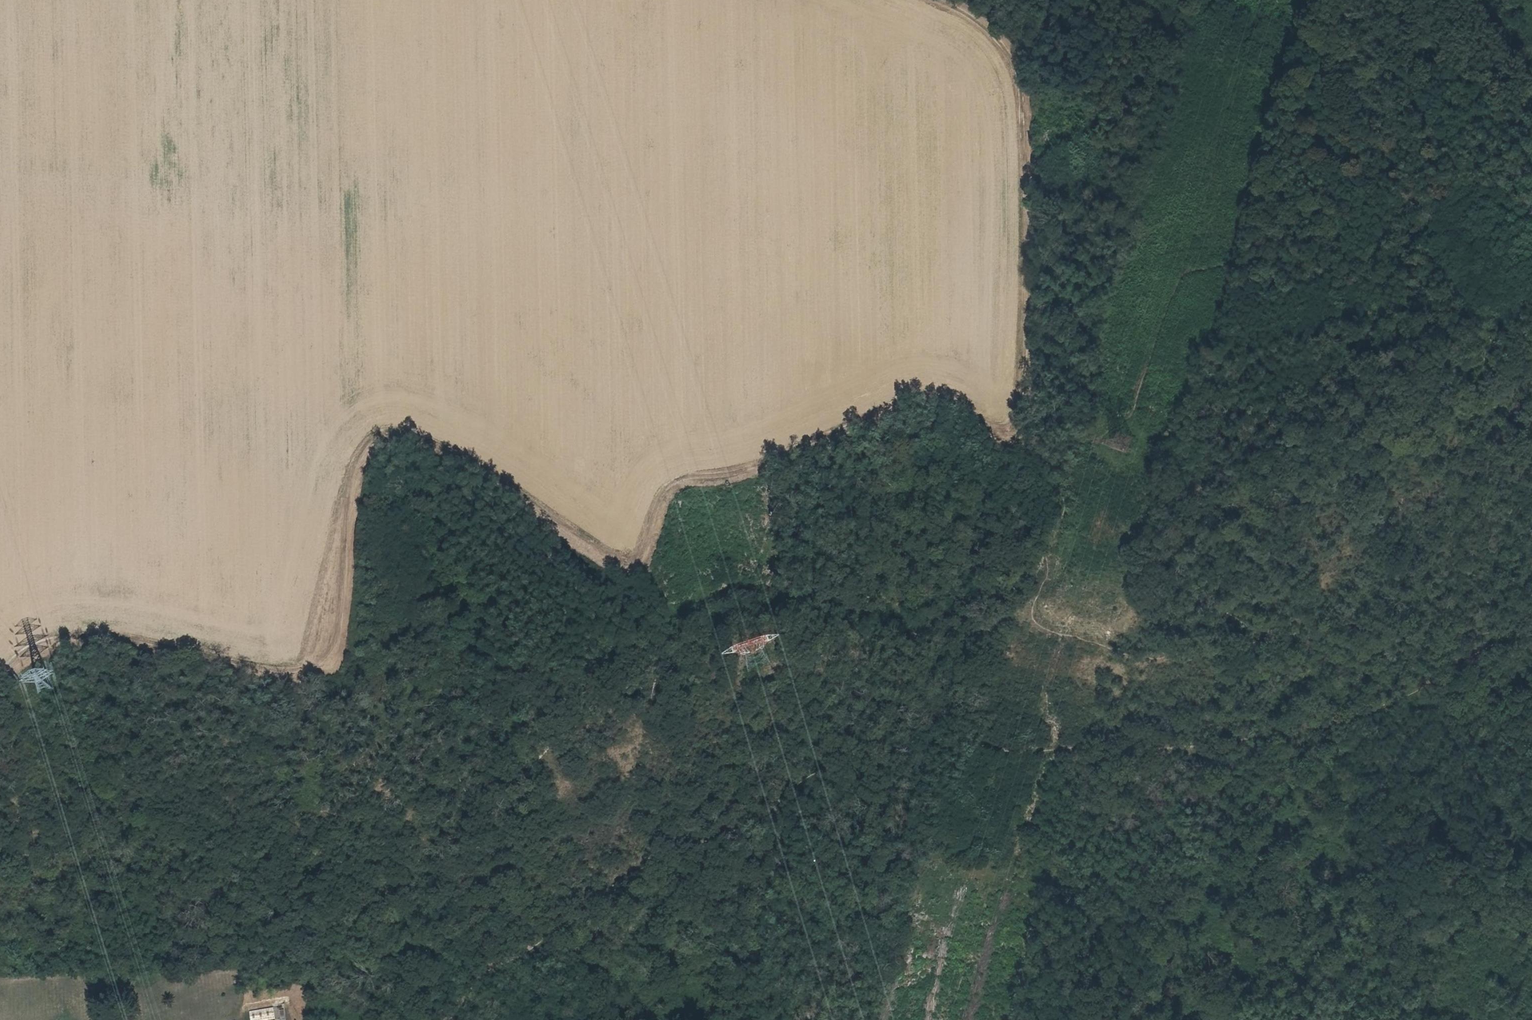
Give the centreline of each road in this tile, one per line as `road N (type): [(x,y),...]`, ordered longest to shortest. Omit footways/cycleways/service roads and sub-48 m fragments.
road 1 (track): [(0,674),(28,648),(57,639),(122,636),(300,671),(328,657),(341,618),(351,486),(361,450),(378,432),(407,432),(470,460),(615,561),(632,561),(670,483),(743,476),(904,400),(925,396),(998,424),(1013,421),(1027,372)]
road 2 (track): [(938,0),(990,33),(1024,98),(1033,328),(1027,372)]

